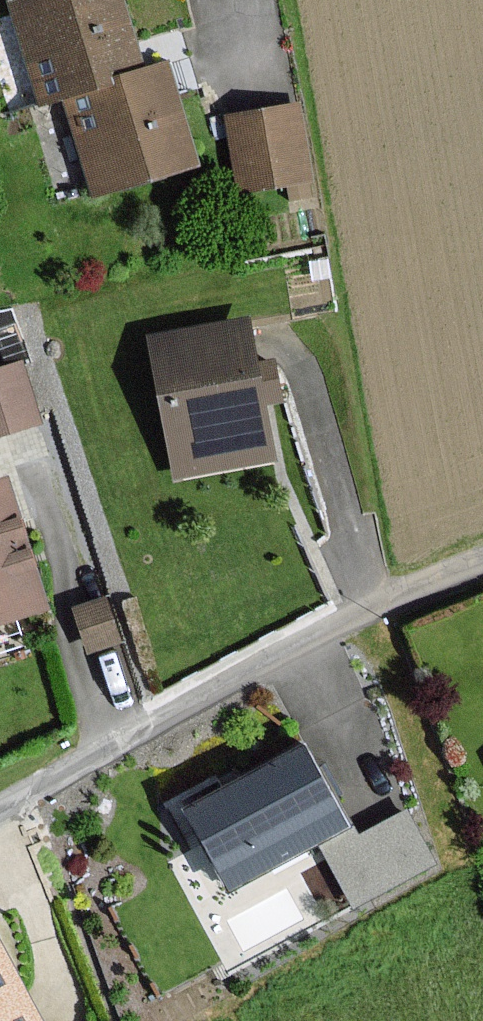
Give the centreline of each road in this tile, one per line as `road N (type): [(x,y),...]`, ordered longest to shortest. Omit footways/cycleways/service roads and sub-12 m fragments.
road 1 (residential): [(0,811),(312,635),(482,564)]

